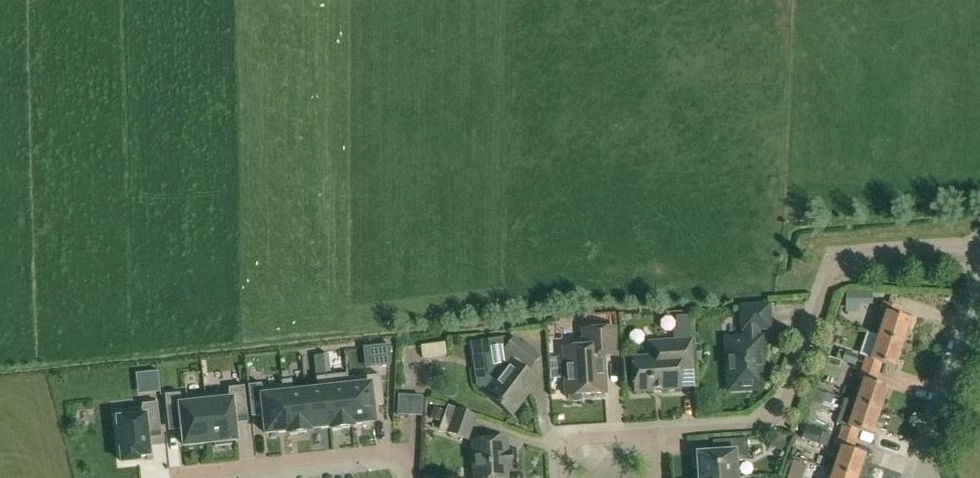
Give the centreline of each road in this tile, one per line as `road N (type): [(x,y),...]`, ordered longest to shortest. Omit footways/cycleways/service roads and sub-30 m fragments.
road 1 (residential): [(652,434),(755,427),(786,404),(832,268),(853,252),(979,244)]
road 2 (residential): [(220,471),(411,451),(408,477)]
road 3 (unclassified): [(925,464),(979,298)]
road 4 (residential): [(562,477),(561,452),(571,439),(652,434)]

